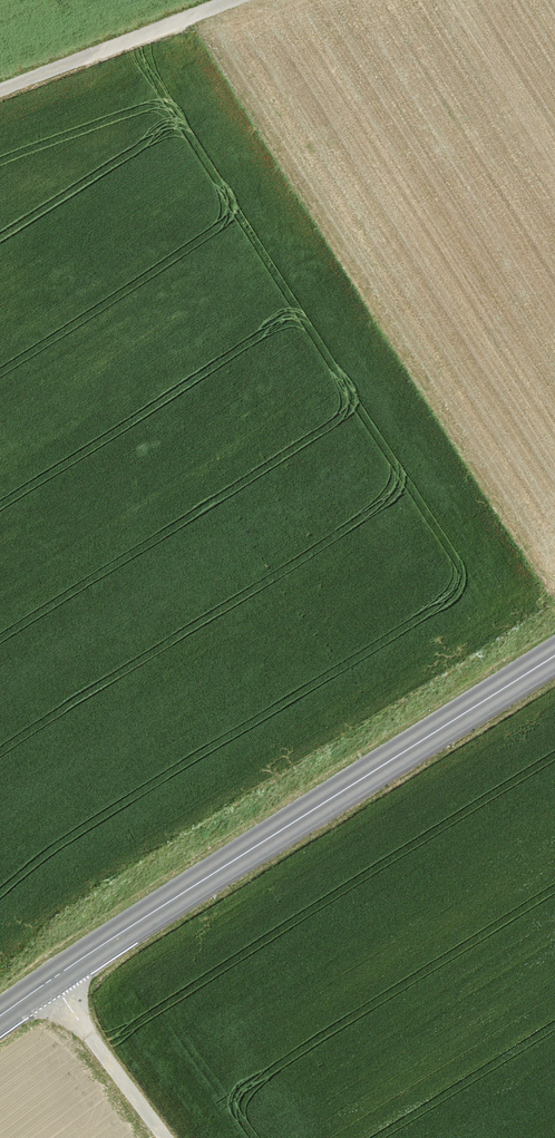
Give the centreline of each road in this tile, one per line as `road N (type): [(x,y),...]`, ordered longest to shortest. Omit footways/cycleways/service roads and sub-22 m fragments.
road 1 (secondary): [(0,1018),(554,656)]
road 2 (track): [(131,43),(327,369)]
road 3 (unclassified): [(0,93),(240,0)]
road 4 (track): [(46,985),(156,1137)]

